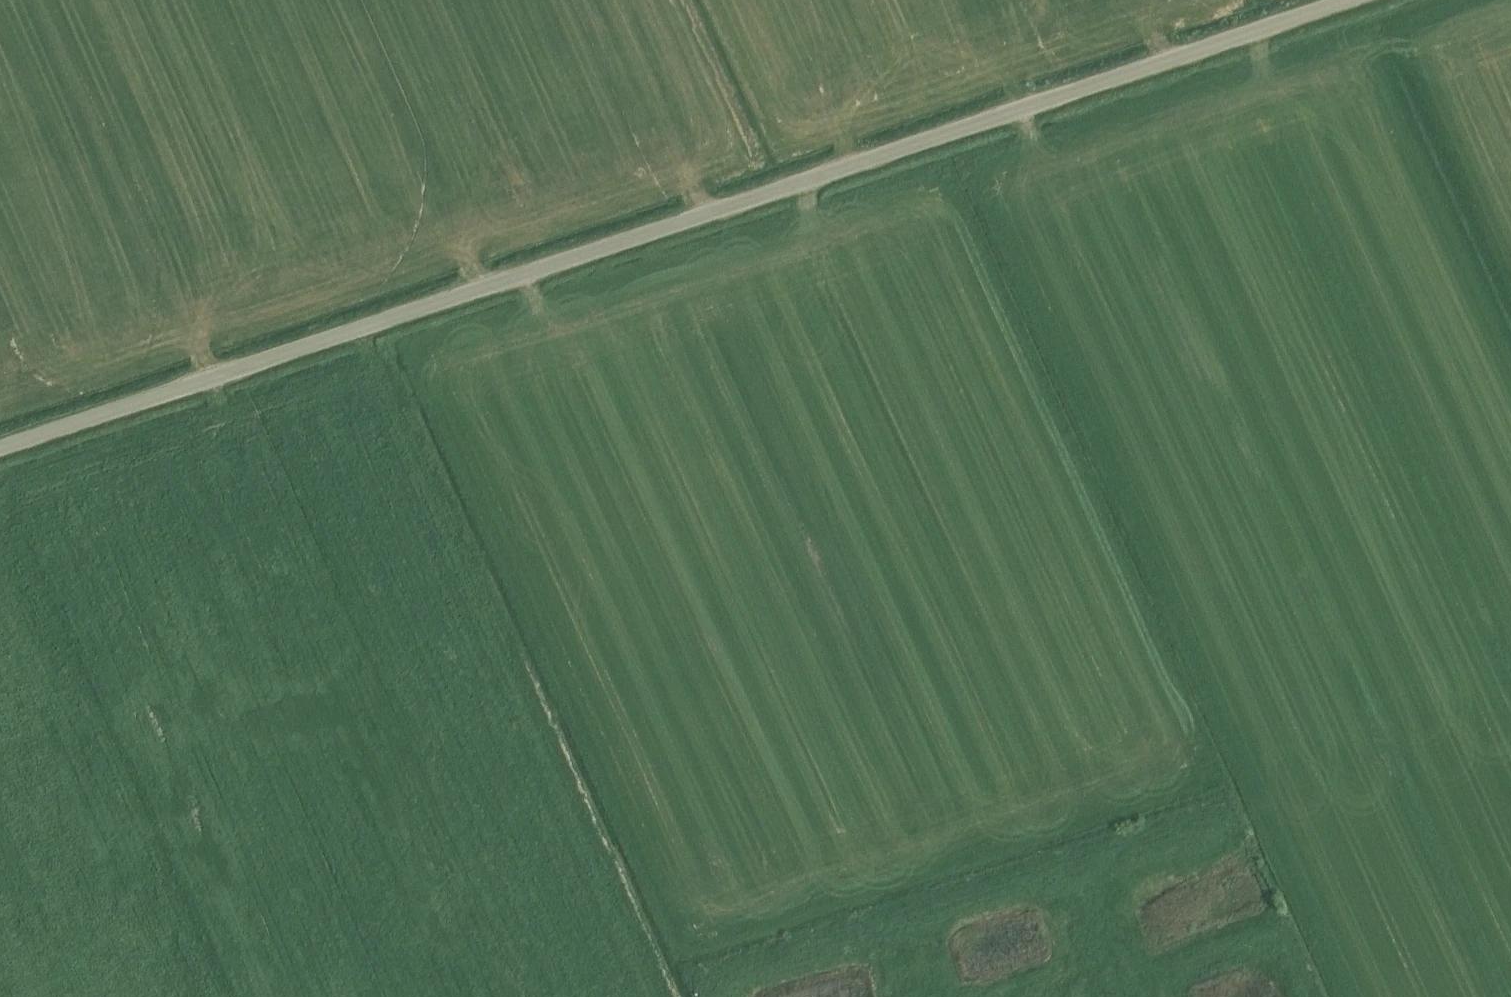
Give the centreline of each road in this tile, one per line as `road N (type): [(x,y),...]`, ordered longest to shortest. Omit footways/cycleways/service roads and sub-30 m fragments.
road 1 (unclassified): [(0,448),(1350,0)]

